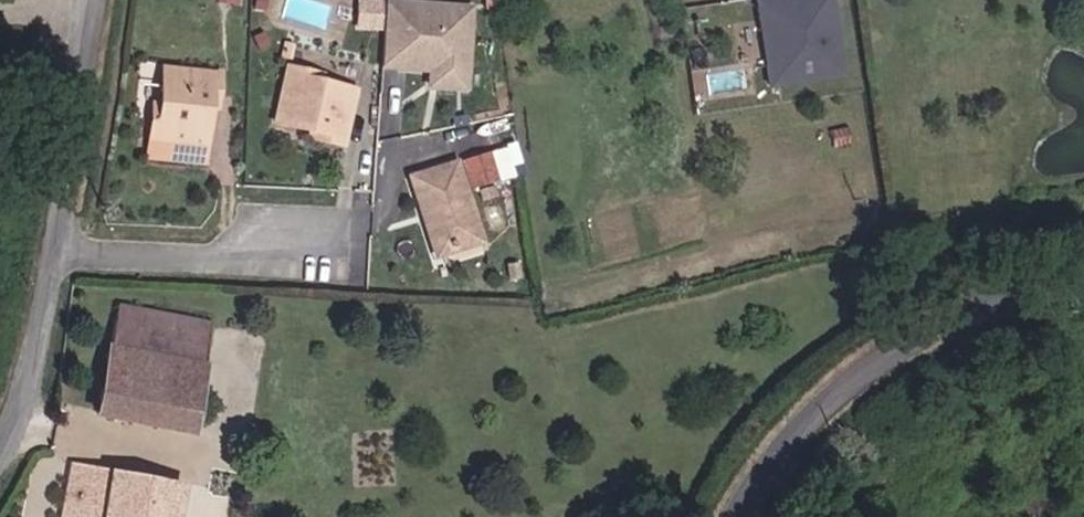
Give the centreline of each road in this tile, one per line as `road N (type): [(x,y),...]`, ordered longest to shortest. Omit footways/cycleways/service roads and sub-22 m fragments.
road 1 (residential): [(0,466),(39,336),(96,0)]
road 2 (tertiary): [(1083,271),(1022,280),(952,304),(847,371),(736,516)]

